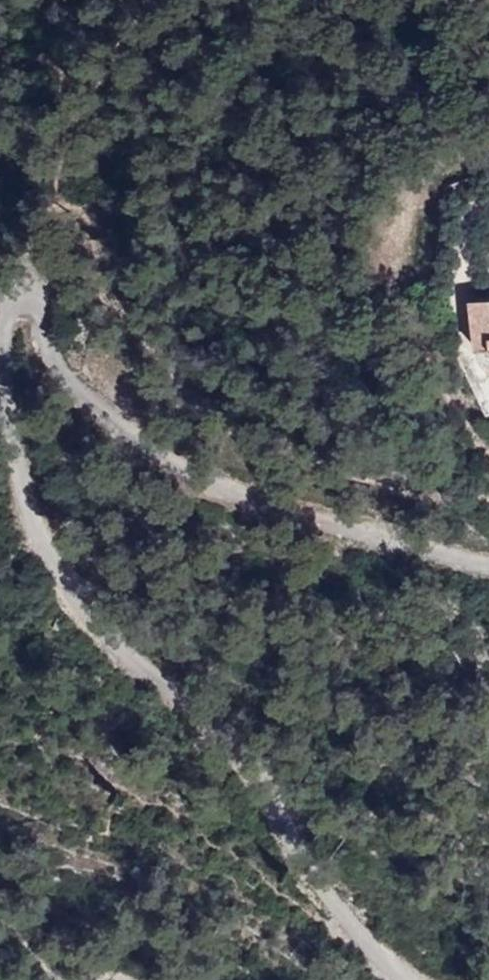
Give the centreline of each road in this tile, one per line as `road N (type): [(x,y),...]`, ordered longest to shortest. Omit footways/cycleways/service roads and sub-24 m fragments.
road 1 (residential): [(0,407),(62,594),(256,784),(357,943),(410,979)]
road 2 (residential): [(488,569),(248,499),(152,458),(61,370),(25,297),(0,296)]
road 3 (residential): [(488,384),(449,313),(451,266),(488,182)]

